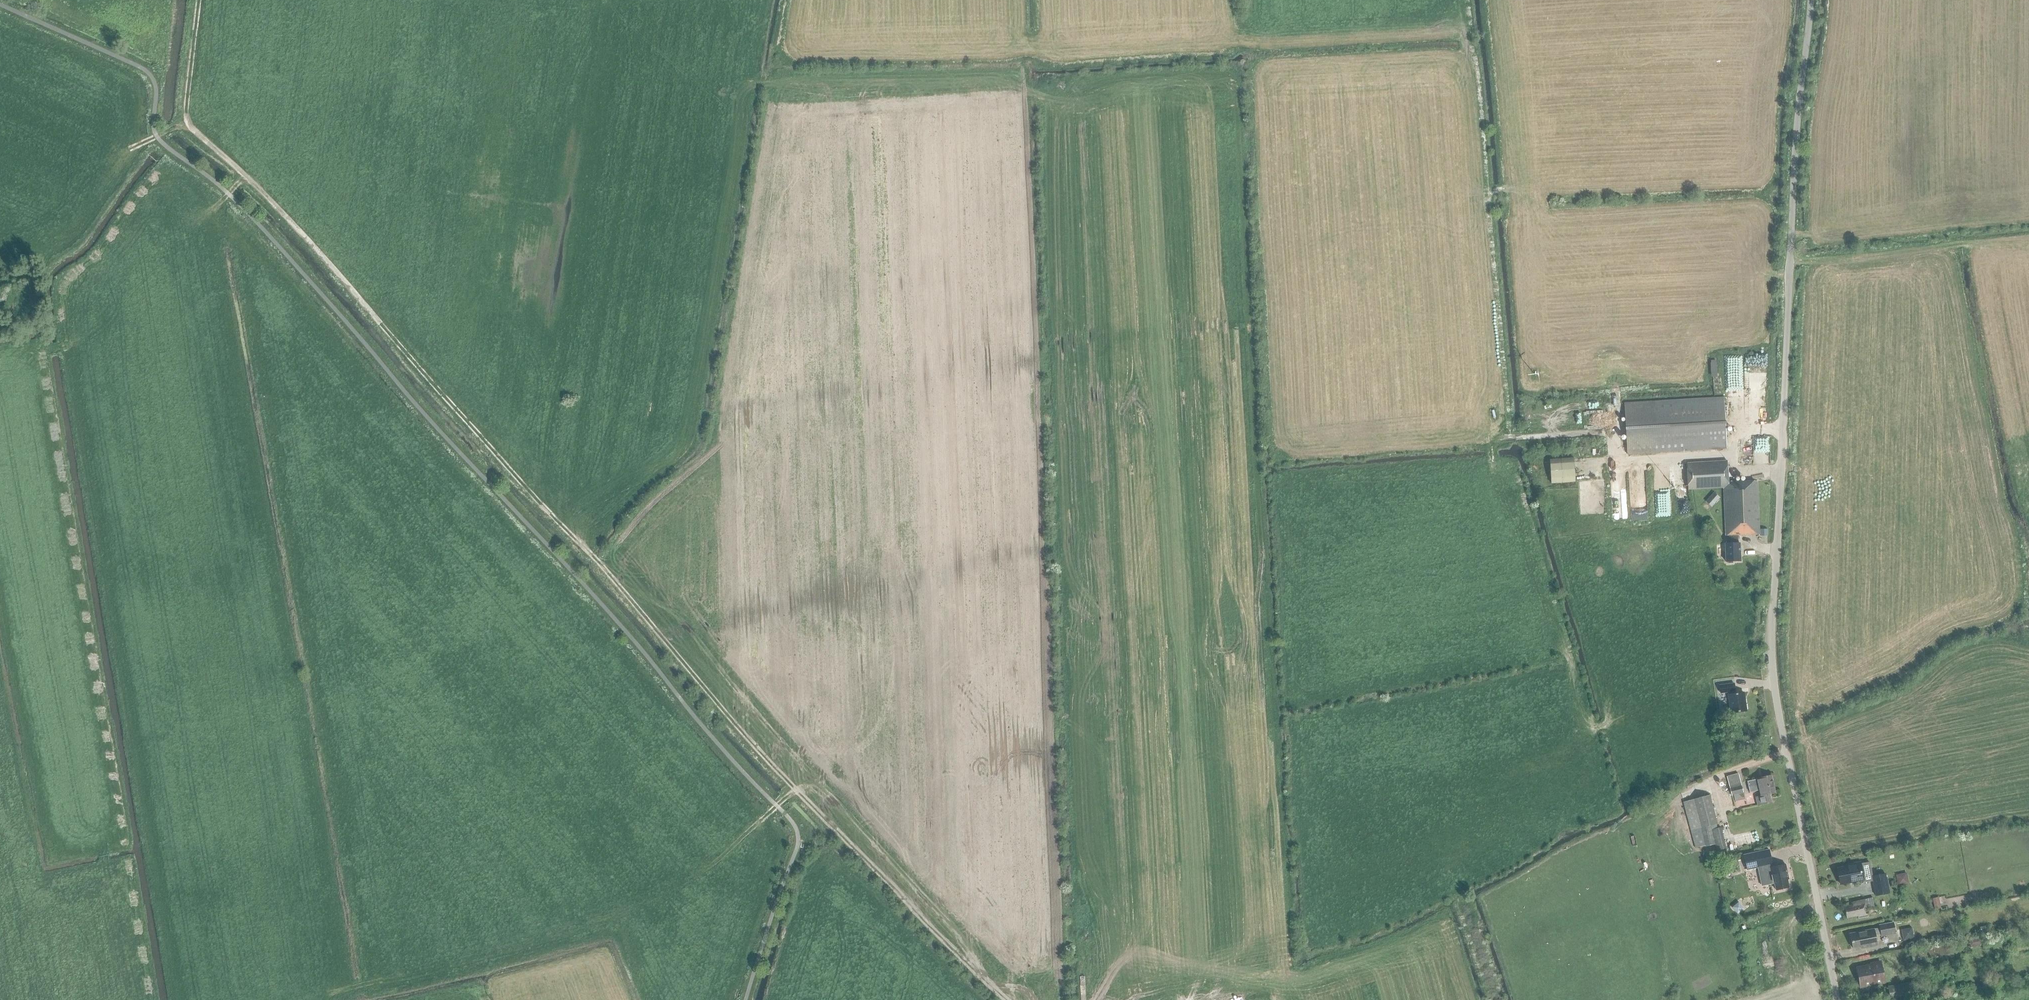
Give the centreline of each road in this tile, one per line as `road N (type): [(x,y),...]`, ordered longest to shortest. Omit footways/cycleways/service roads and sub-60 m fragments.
road 1 (unclassified): [(1836,999),(1769,643),(1810,0)]

